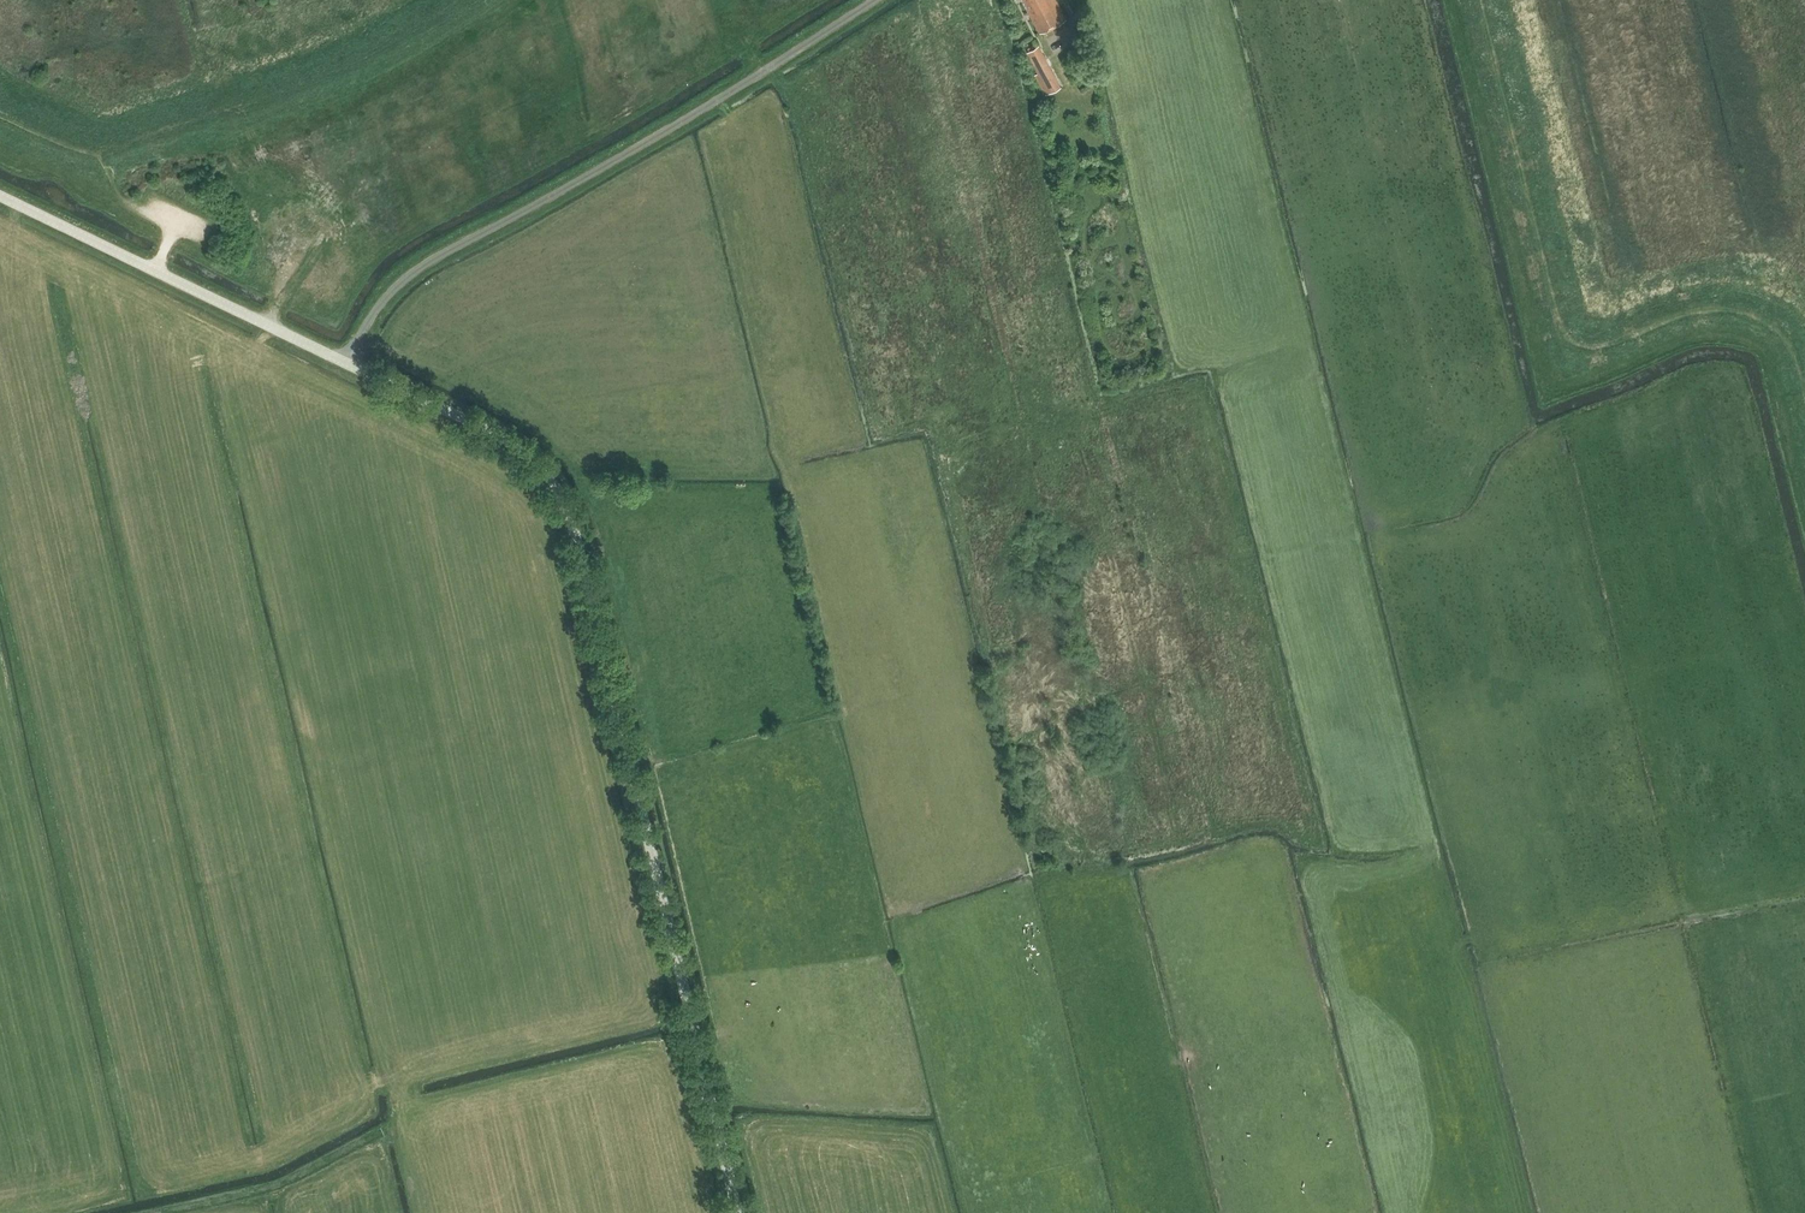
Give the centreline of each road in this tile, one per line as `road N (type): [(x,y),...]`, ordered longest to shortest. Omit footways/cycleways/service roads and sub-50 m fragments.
road 1 (tertiary): [(739,1212),(562,498),(525,452),(351,363)]
road 2 (unclassified): [(351,363),(384,301),(421,267),(663,134),(874,0)]
road 3 (tertiary): [(351,363),(0,195)]

